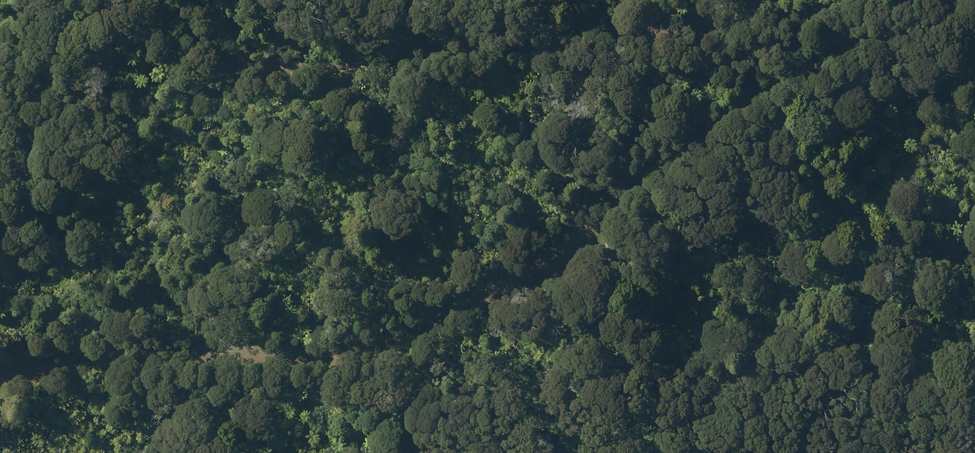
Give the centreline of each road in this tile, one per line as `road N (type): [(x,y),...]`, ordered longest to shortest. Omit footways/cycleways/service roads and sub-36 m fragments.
road 1 (track): [(0,380),(64,357),(212,340),(348,349),(461,306),(545,259),(796,53),(830,40)]
road 2 (track): [(217,63),(564,62),(710,28),(773,27),(830,40)]
road 3 (track): [(830,40),(967,0)]

